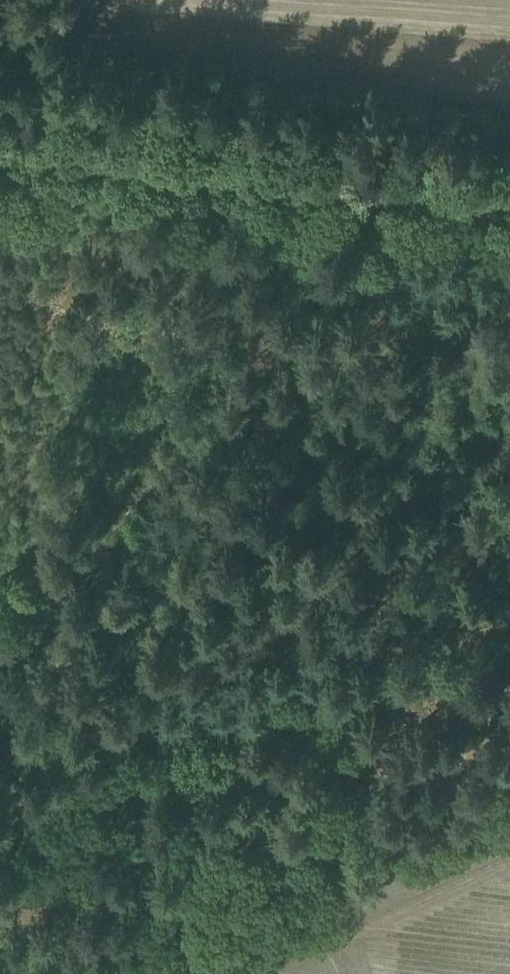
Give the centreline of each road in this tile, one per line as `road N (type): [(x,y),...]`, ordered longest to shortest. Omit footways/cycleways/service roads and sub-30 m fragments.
road 1 (track): [(509,618),(431,669),(319,706),(168,734),(0,727)]
road 2 (track): [(509,196),(0,141)]

